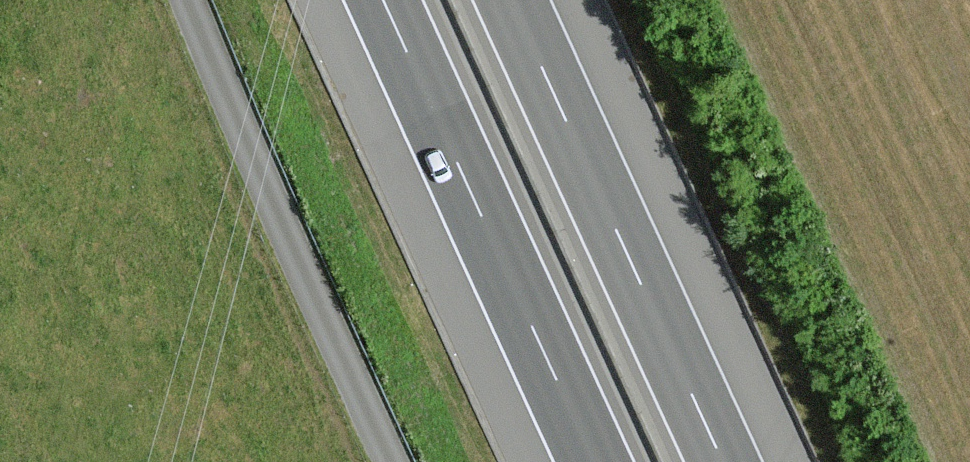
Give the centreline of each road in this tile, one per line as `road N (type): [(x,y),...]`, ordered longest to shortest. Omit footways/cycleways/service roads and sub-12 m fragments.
road 1 (motorway): [(724,461),(513,0)]
road 2 (motorway): [(386,0),(596,461)]
road 3 (unclassified): [(189,0),(392,461)]

